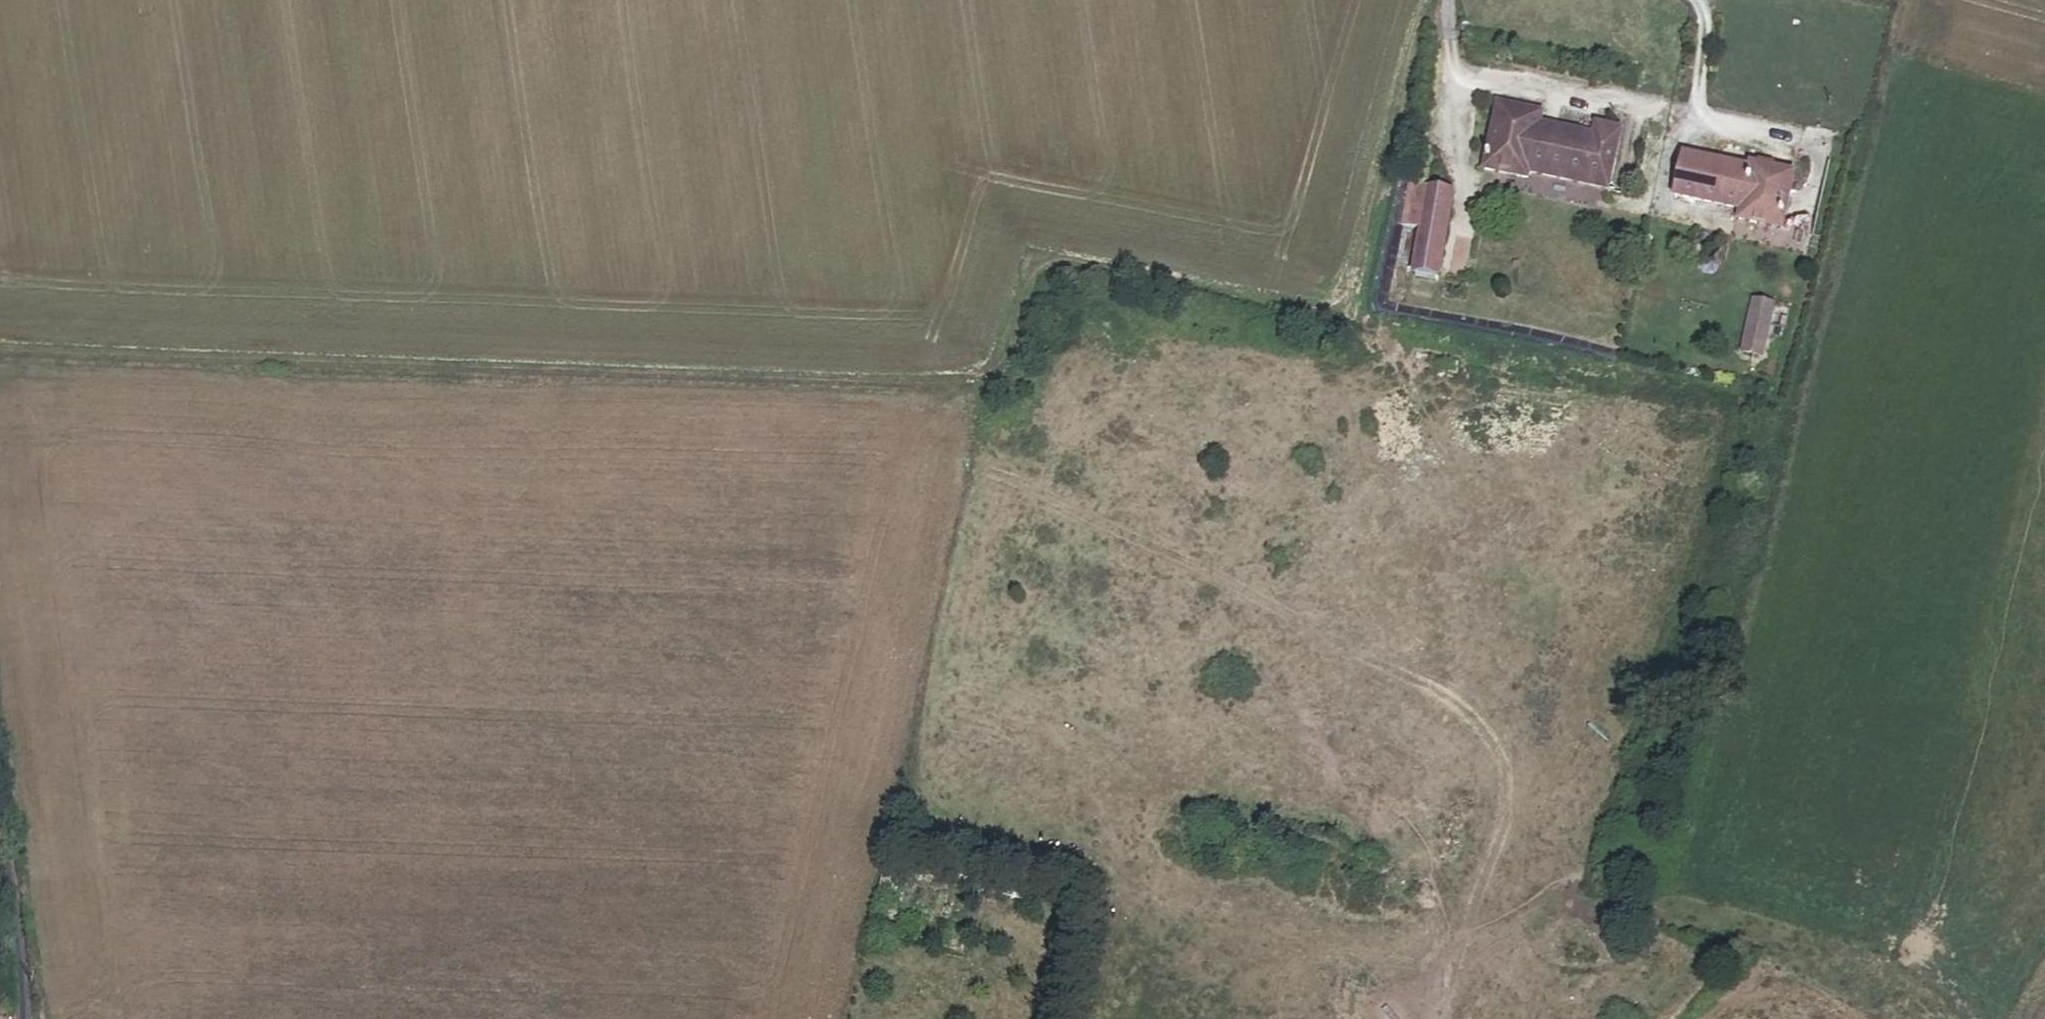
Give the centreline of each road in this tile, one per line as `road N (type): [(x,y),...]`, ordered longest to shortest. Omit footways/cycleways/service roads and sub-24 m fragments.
road 1 (unclassified): [(24,1018),(0,836)]

